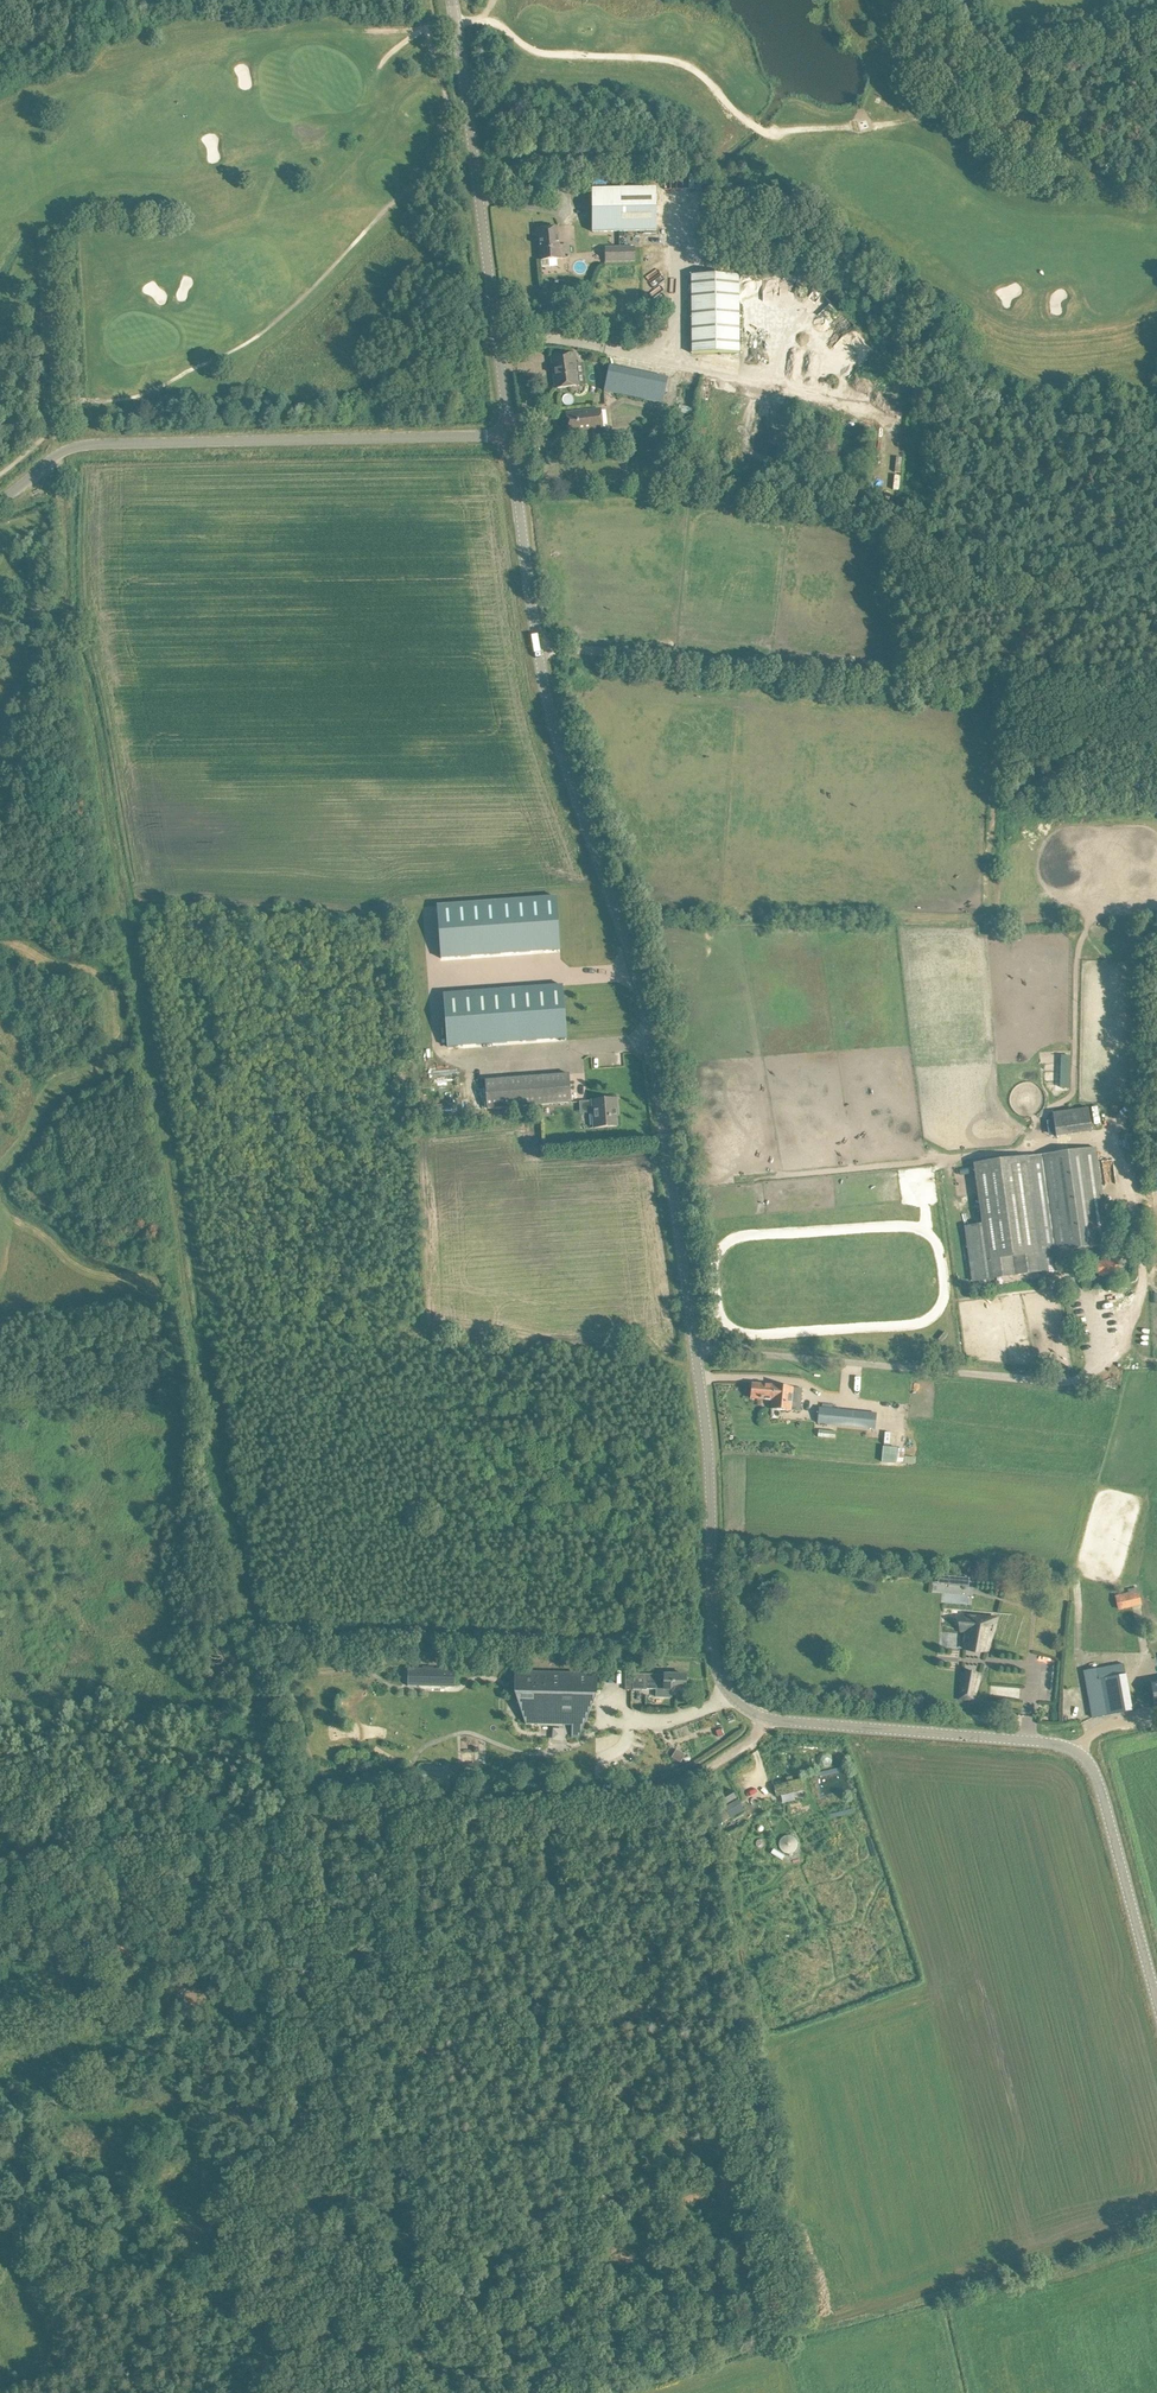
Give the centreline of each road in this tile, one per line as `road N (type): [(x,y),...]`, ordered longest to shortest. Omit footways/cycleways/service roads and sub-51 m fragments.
road 1 (unclassified): [(765,1718),(729,1694),(714,1661),(699,1386),(653,1042),(549,716),(535,646)]
road 2 (unclassified): [(3,1861),(648,1791),(707,1771),(765,1718)]
road 3 (unclassified): [(1156,706),(535,646)]
road 4 (unclassified): [(0,500),(53,457),(88,444),(509,435)]
road 5 (unclassified): [(509,435),(454,0)]
road 6 (unclassified): [(1075,1751),(765,1718)]
road 7 (unclassified): [(1156,1983),(1093,1772),(1075,1751)]
road 8 (unclassified): [(535,646),(509,435)]

